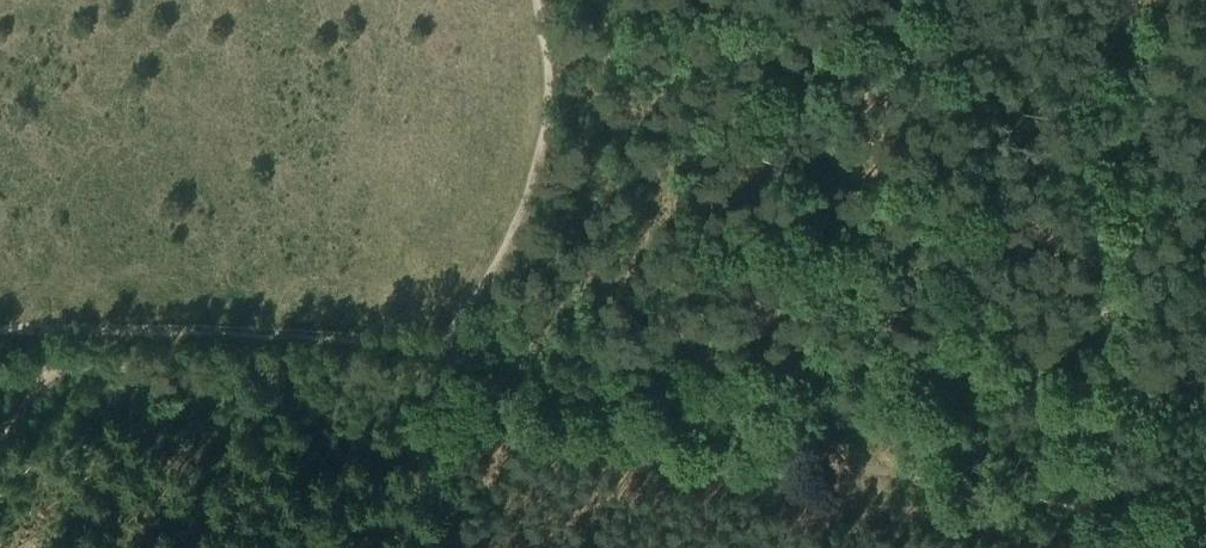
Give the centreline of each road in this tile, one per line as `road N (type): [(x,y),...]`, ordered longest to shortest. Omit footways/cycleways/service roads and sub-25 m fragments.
road 1 (track): [(1205,535),(960,499),(340,366),(55,381),(0,464)]
road 2 (track): [(0,325),(437,335),(651,366),(1044,384)]
road 3 (track): [(1205,417),(1044,384)]

